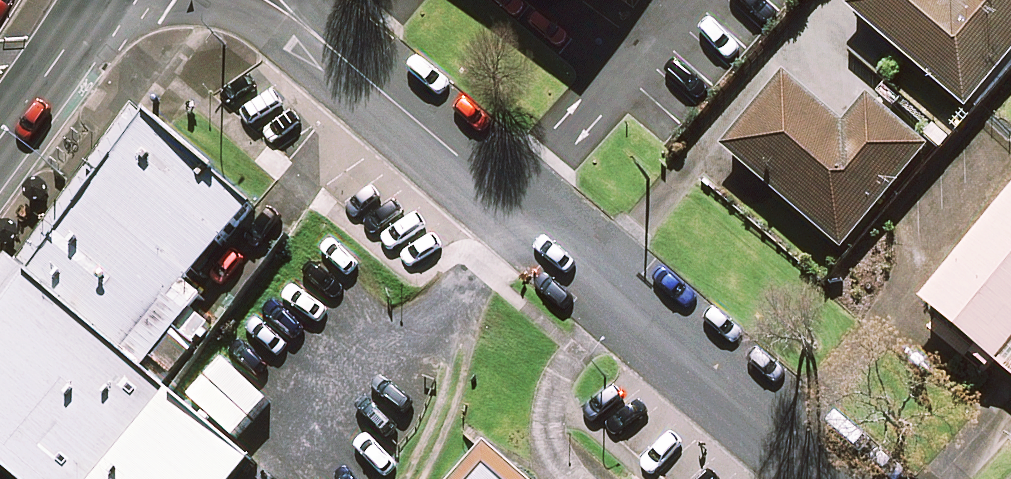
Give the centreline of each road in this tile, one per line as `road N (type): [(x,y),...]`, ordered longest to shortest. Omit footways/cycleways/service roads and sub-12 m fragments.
road 1 (residential): [(830,478),(280,0)]
road 2 (secondary): [(87,0),(0,120)]

